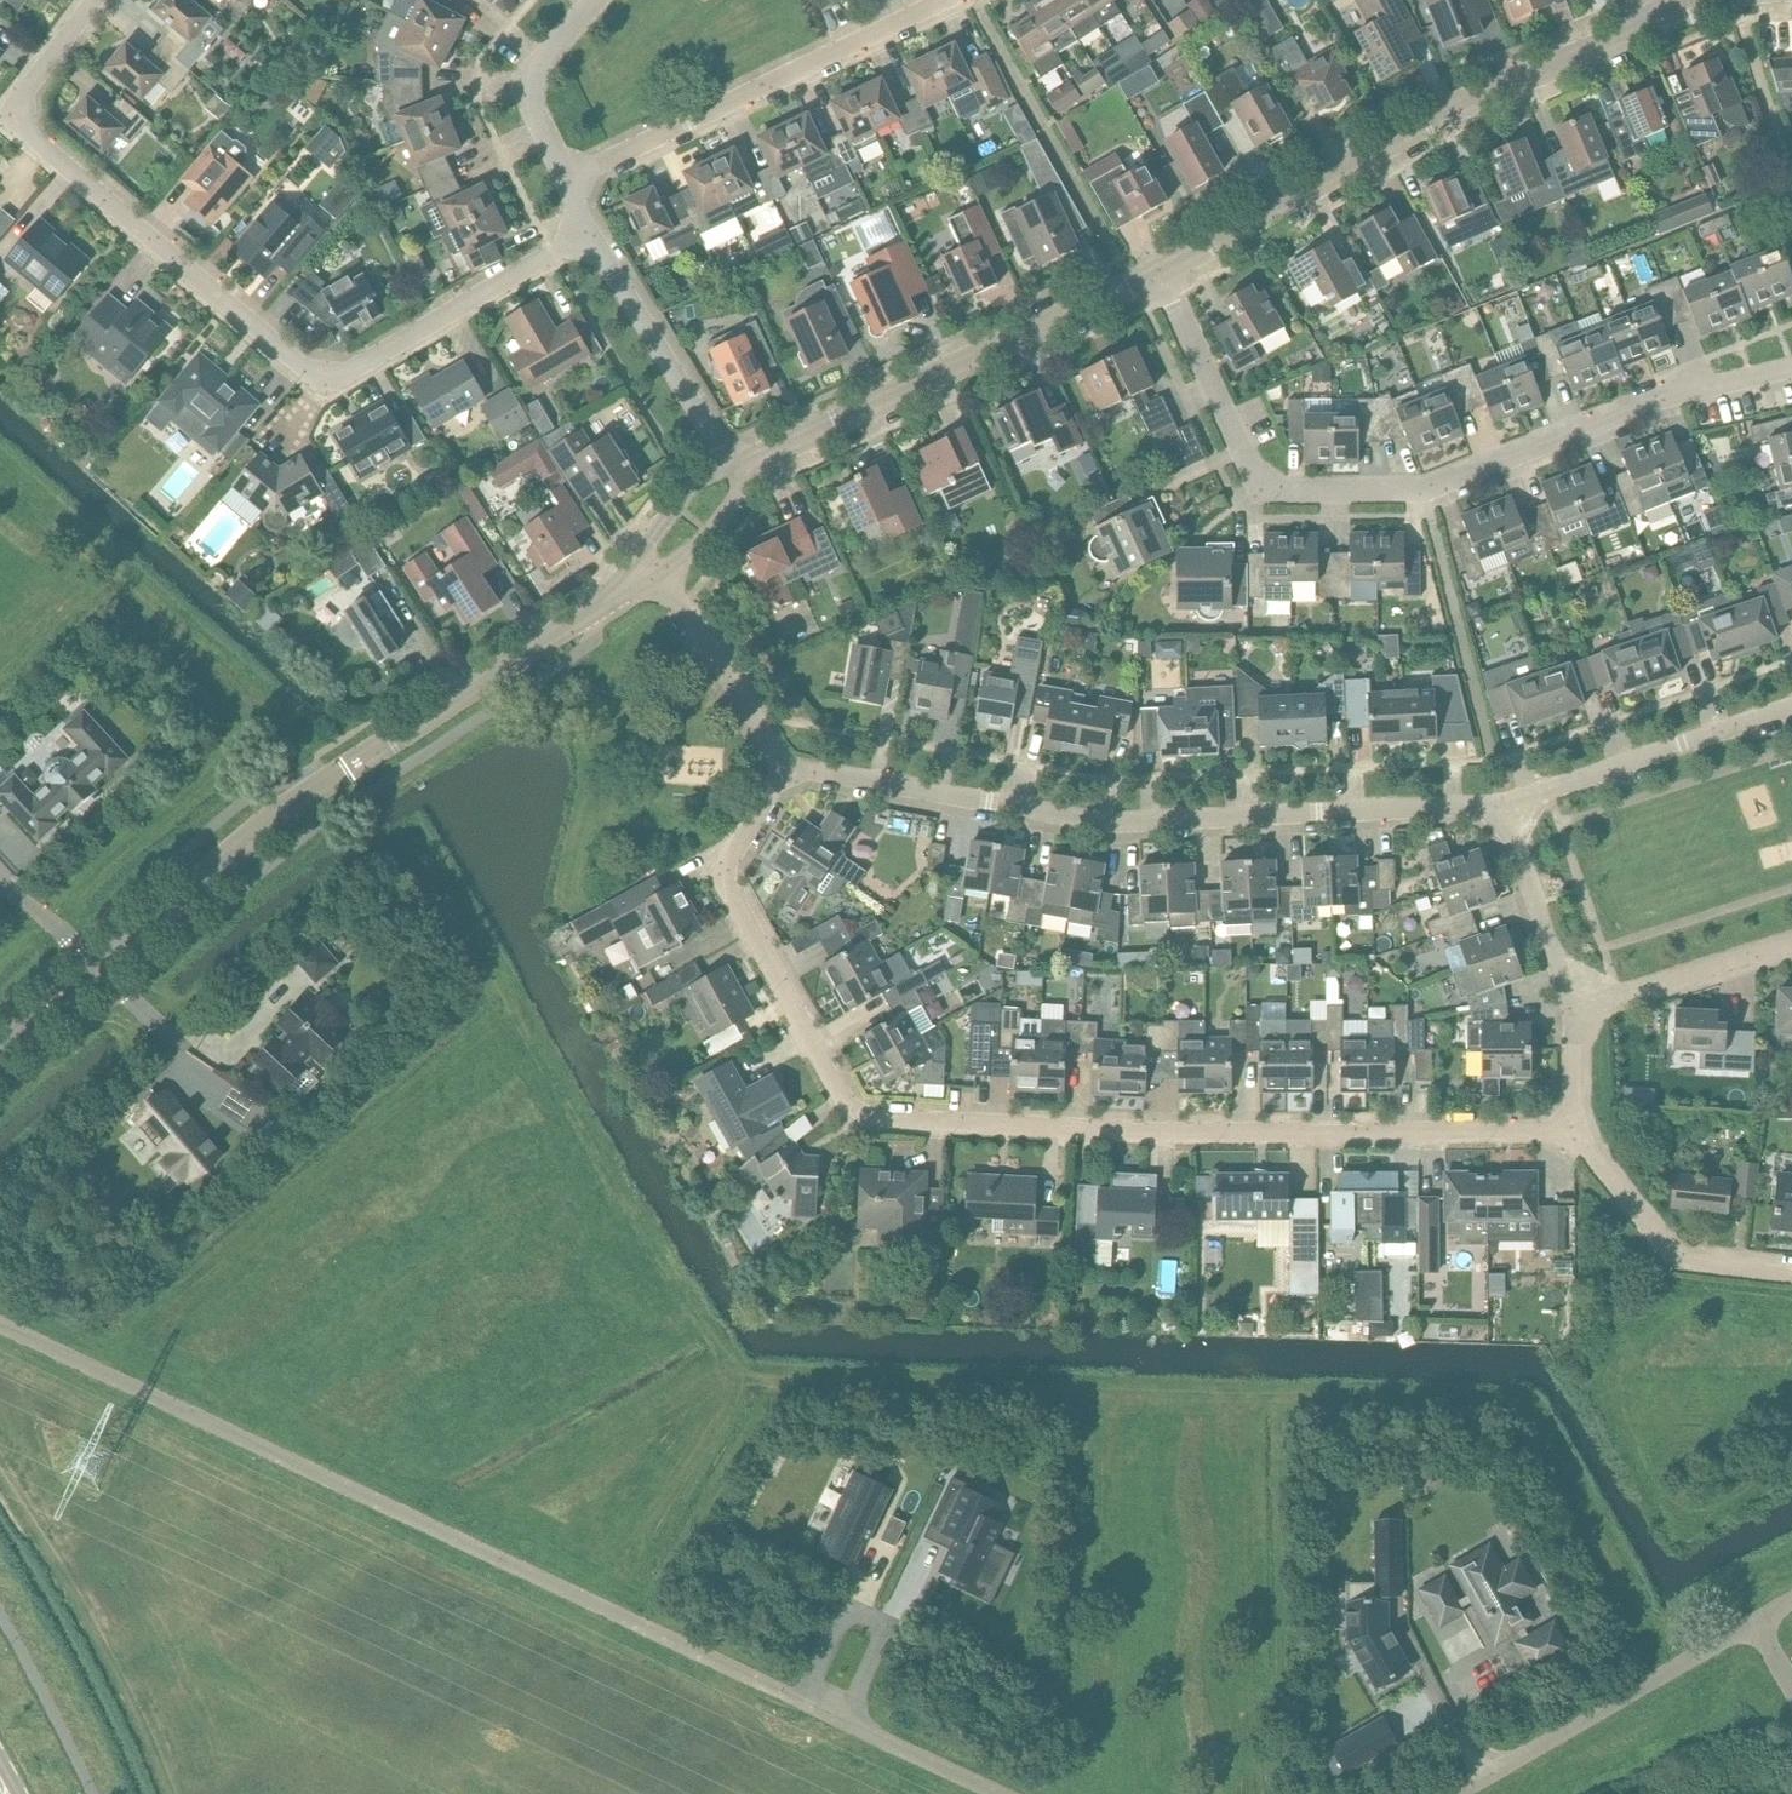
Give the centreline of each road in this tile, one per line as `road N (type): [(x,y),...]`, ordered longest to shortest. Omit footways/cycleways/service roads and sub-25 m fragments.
road 1 (residential): [(1575,1127),(877,1120),(841,1097),(730,884),(734,850),(787,769)]
road 2 (residential): [(590,233),(348,372),(306,369),(29,137),(24,91),(94,0)]
road 3 (residential): [(1791,368),(1673,396),(1428,493),(1281,490),(1251,465),(1162,272)]
road 4 (residential): [(1498,801),(1108,823),(787,769)]
road 5 (unclassified): [(98,967),(272,818),(614,595)]
road 6 (unclassified): [(1162,272),(1448,110),(1693,0)]
road 7 (unclassified): [(774,450),(1162,272)]
road 8 (residential): [(568,182),(947,0)]
road 9 (residential): [(1456,1793),(1791,1601)]
road 10 (residential): [(1791,707),(1498,801)]
road 11 (residential): [(1791,1272),(1679,1259),(1575,1127)]
road 12 (residential): [(730,467),(590,233)]
road 13 (residential): [(787,769),(654,573)]
road 14 (residential): [(1578,1005),(1791,942)]
road 15 (residential): [(1578,1005),(1498,801)]
road 16 (residential): [(568,182),(532,105),(538,67),(597,0)]
road 17 (residential): [(817,1708),(1000,1793)]
road 18 (residential): [(0,880),(98,967)]
road 19 (unclassified): [(0,1052),(98,967)]
road 20 (unclassified): [(730,467),(690,483),(642,555)]
road 21 (unclassified): [(654,573),(702,548),(743,489)]
road 22 (residential): [(1575,1127),(1578,1005)]

